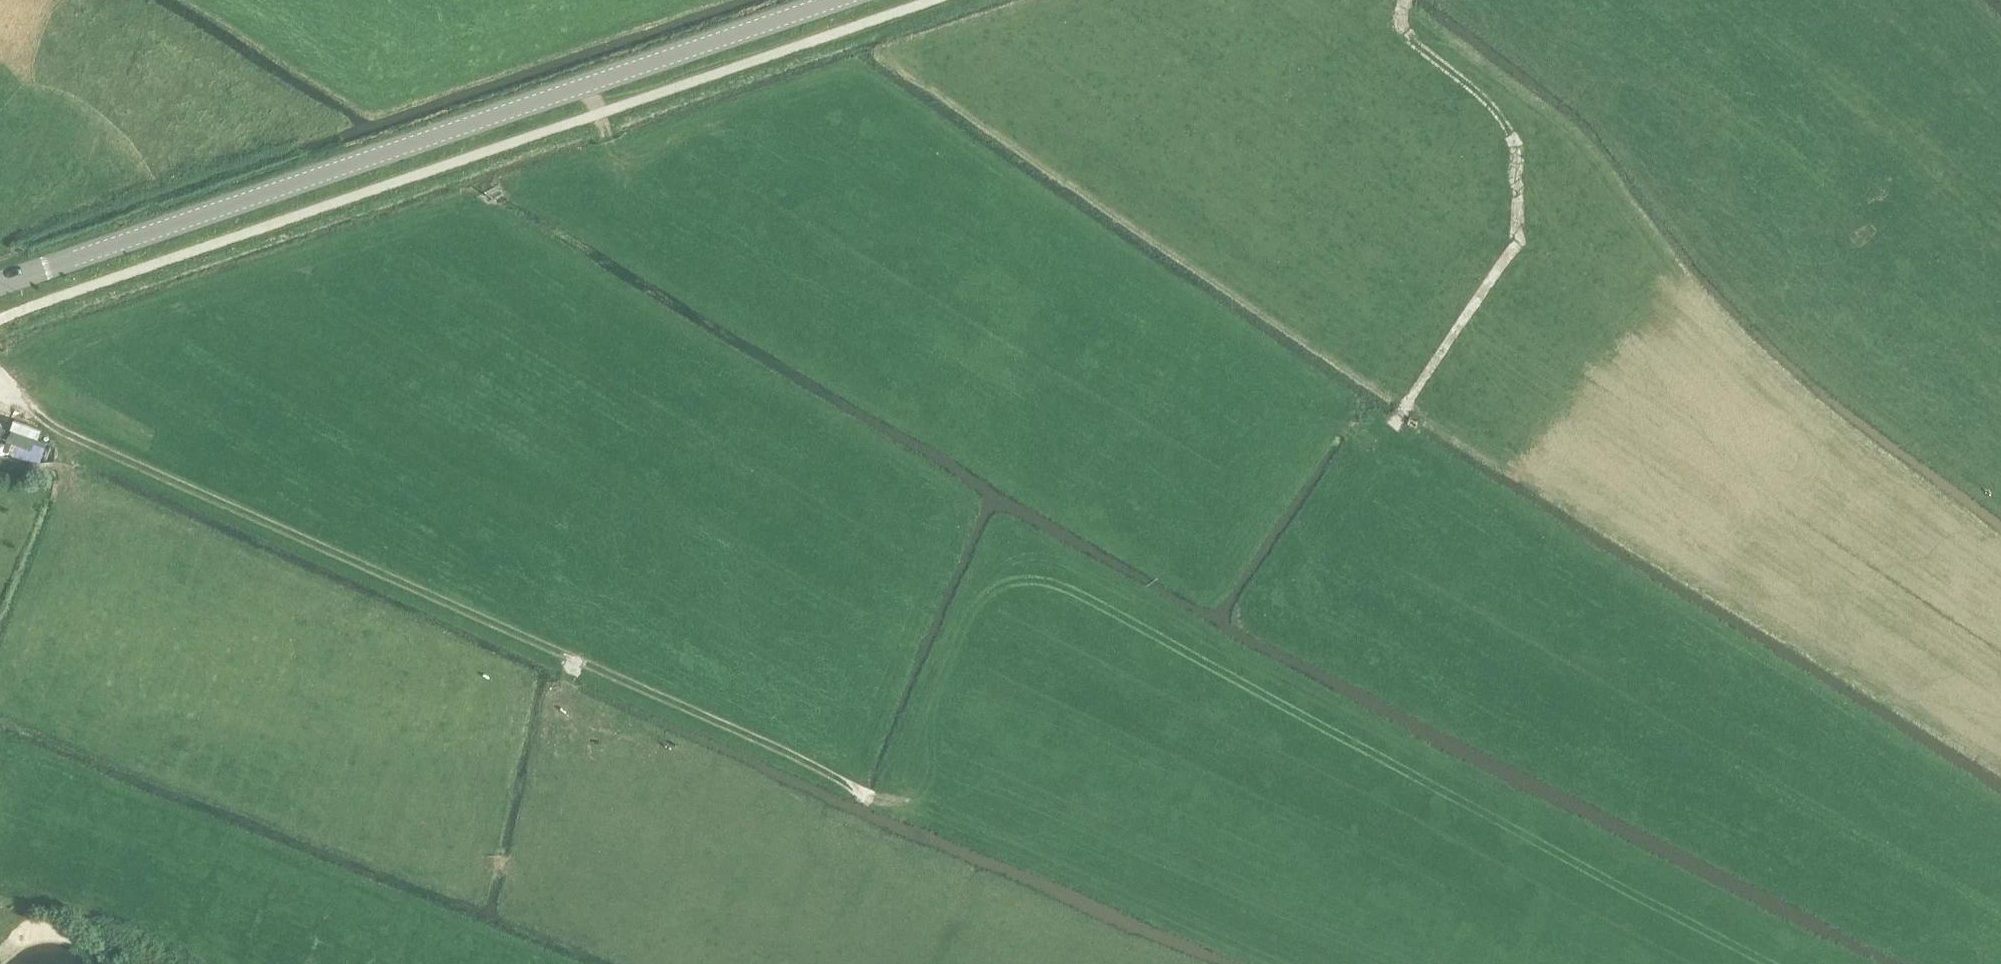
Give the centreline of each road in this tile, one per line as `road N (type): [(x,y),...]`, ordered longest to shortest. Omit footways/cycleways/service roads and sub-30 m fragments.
road 1 (secondary): [(0,284),(838,0)]
road 2 (track): [(575,660),(63,431),(11,394),(0,374)]
road 3 (track): [(1392,426),(1518,243),(1513,137),(1499,112),(1414,43),(1403,27),(1410,0)]
road 4 (track): [(878,800),(575,660)]

